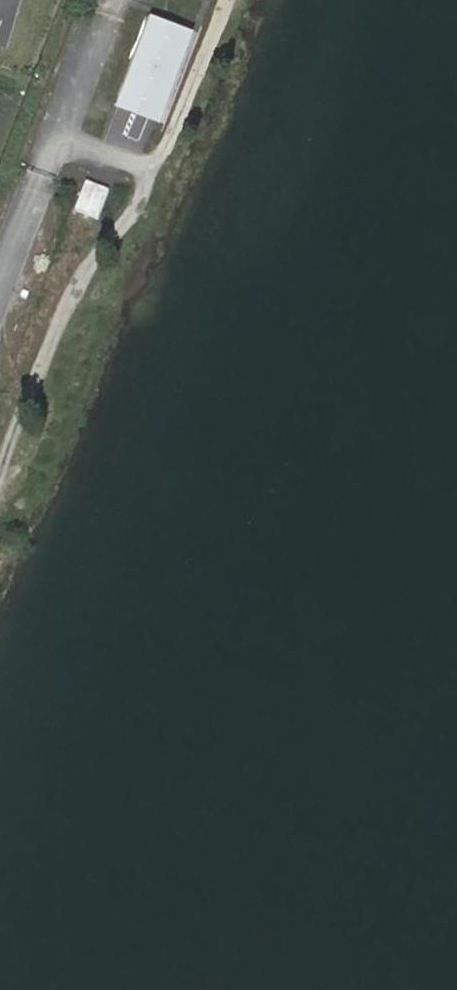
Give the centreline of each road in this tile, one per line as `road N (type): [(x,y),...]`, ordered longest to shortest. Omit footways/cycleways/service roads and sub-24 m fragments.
road 1 (track): [(0,485),(82,279),(144,202),(230,0)]

